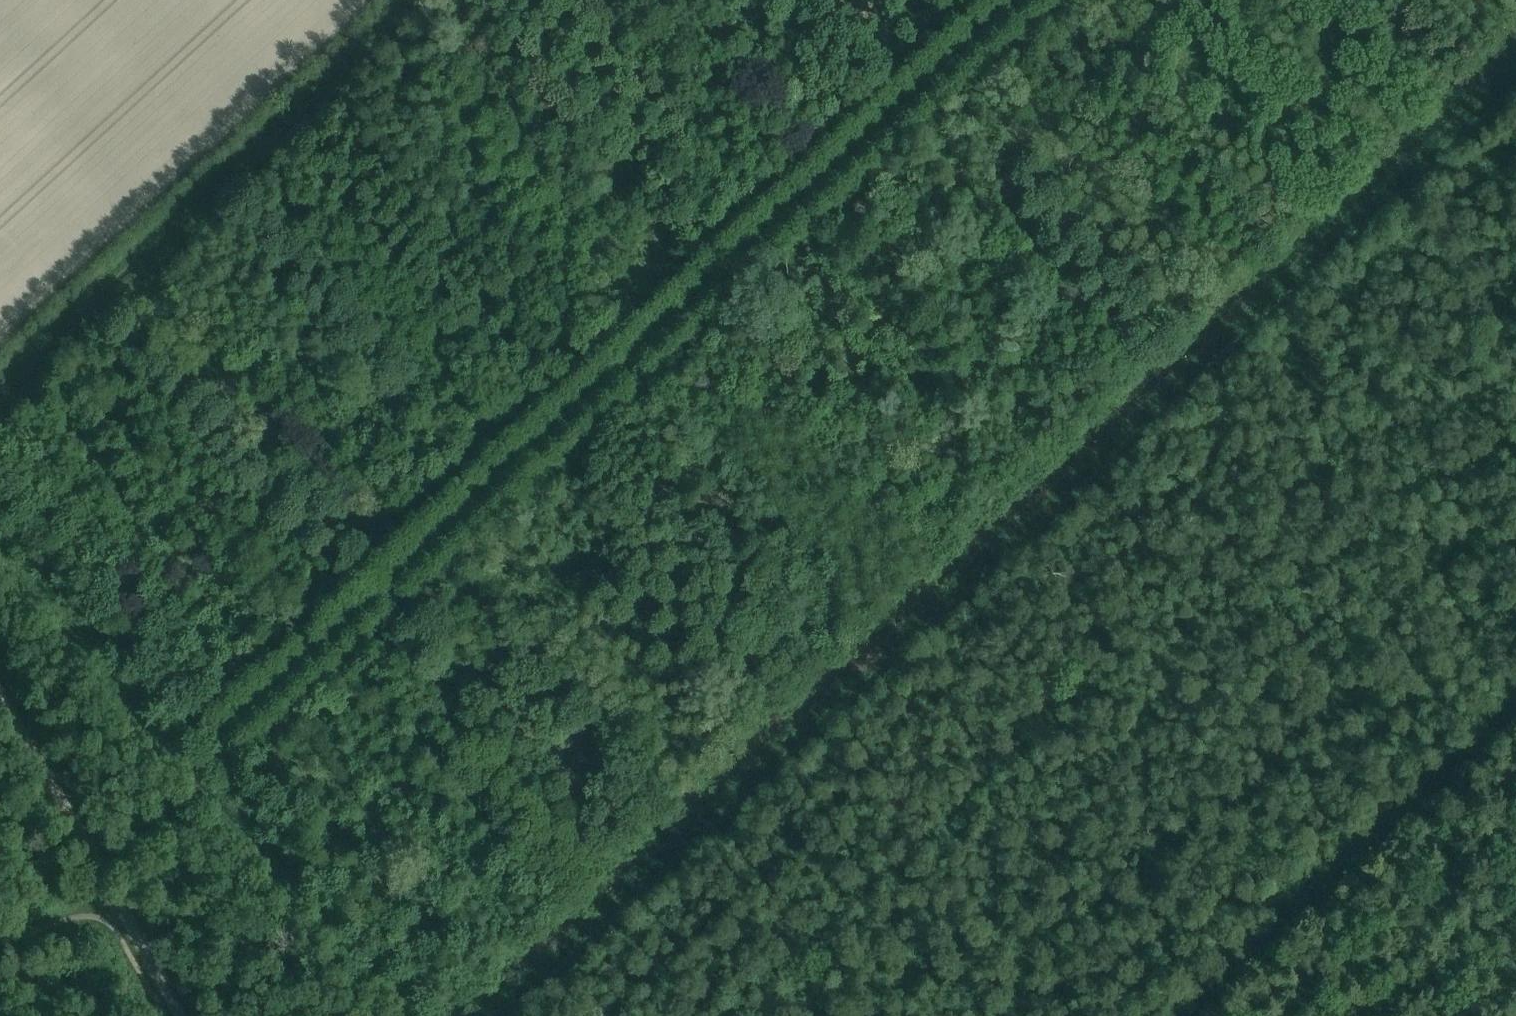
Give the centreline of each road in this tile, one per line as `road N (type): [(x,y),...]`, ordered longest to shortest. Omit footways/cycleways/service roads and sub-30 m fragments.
road 1 (track): [(183,1015),(0,694)]

